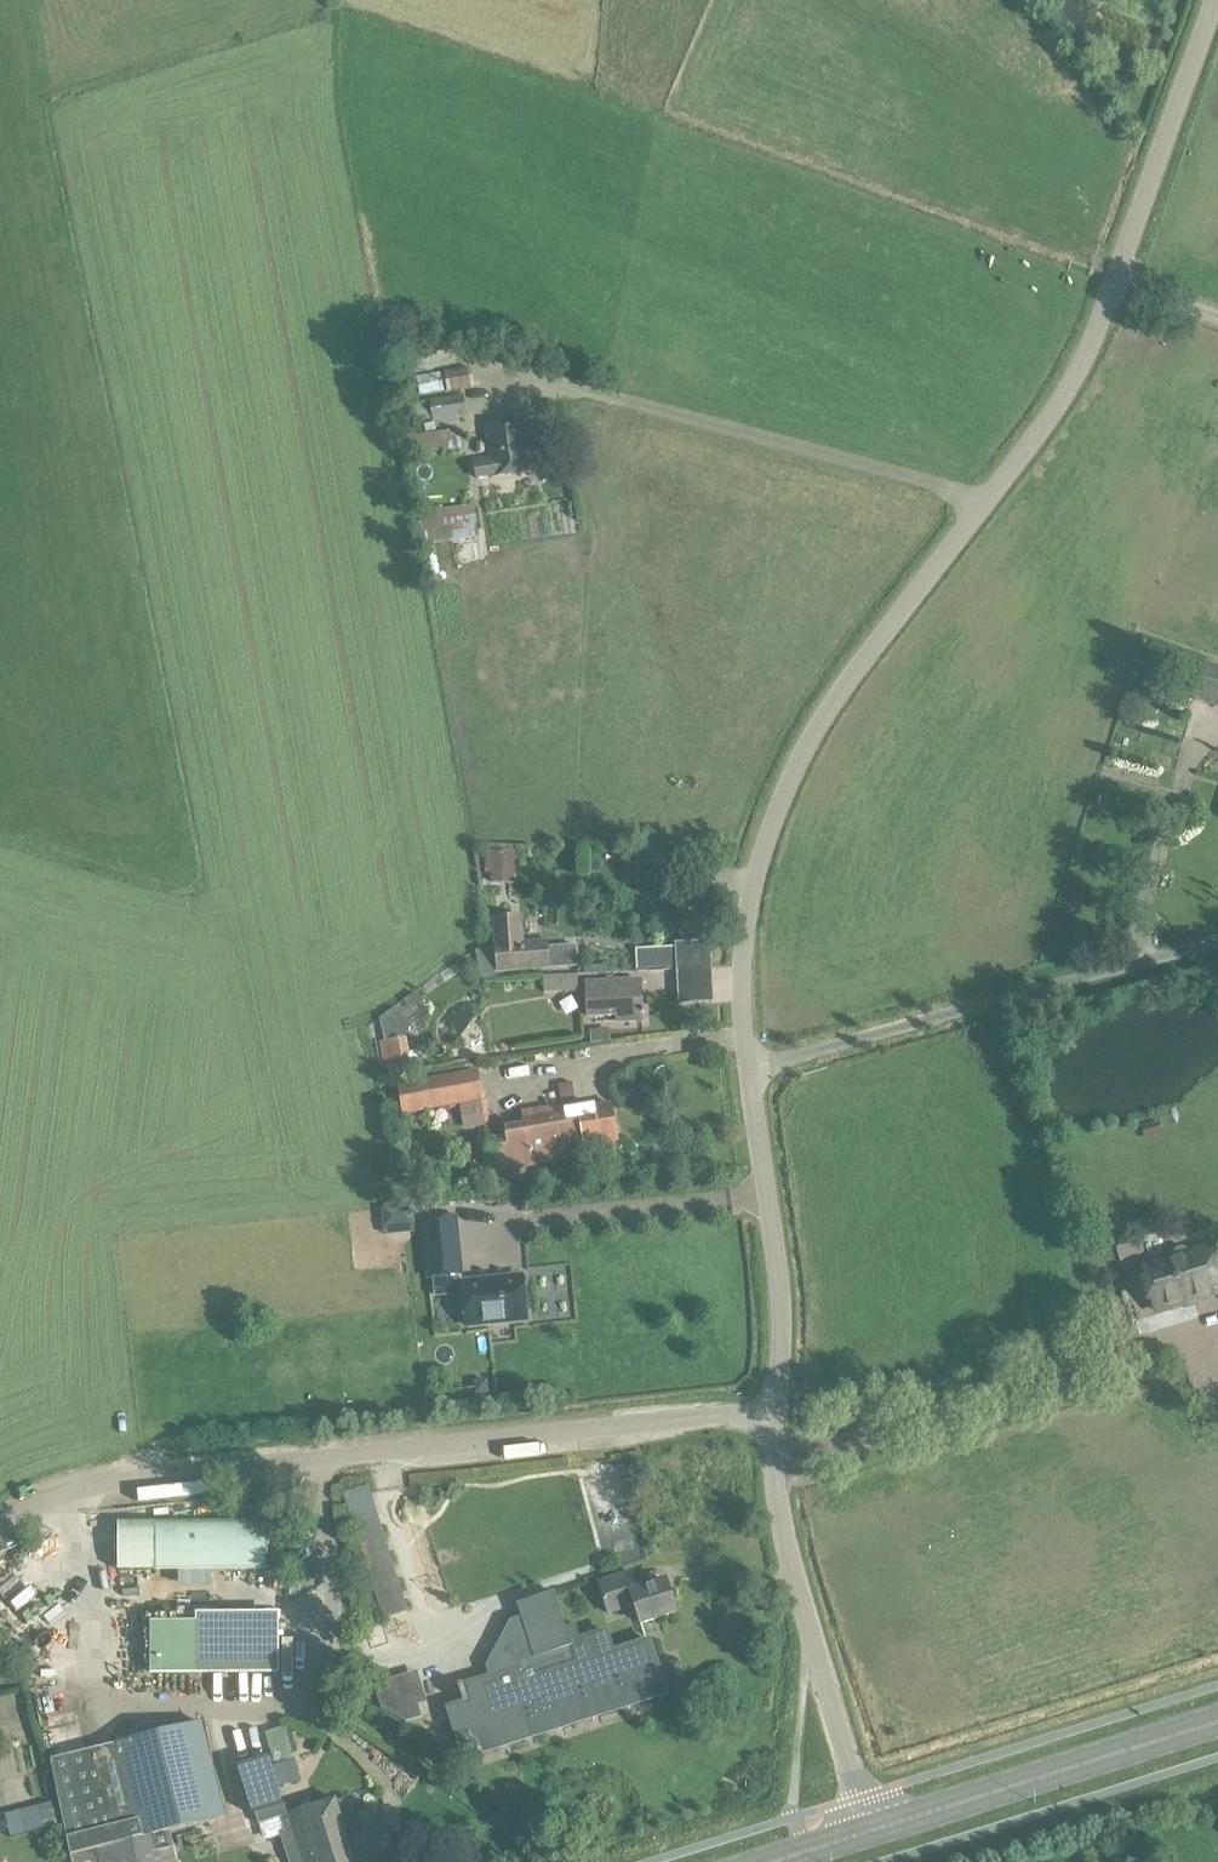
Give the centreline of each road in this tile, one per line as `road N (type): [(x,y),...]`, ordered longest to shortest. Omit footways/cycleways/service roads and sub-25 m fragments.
road 1 (unclassified): [(753,1067),(748,924),(769,831),(809,744),(857,673),(1056,412),(1117,280),(1217,0)]
road 2 (unclassified): [(778,1412),(110,1483),(0,1524)]
road 3 (unclassified): [(753,1067),(1217,942)]
road 4 (unclassified): [(872,1831),(783,1522),(778,1412)]
road 5 (primary): [(1217,1722),(872,1831)]
road 6 (unclassified): [(778,1412),(783,1313),(753,1067)]

